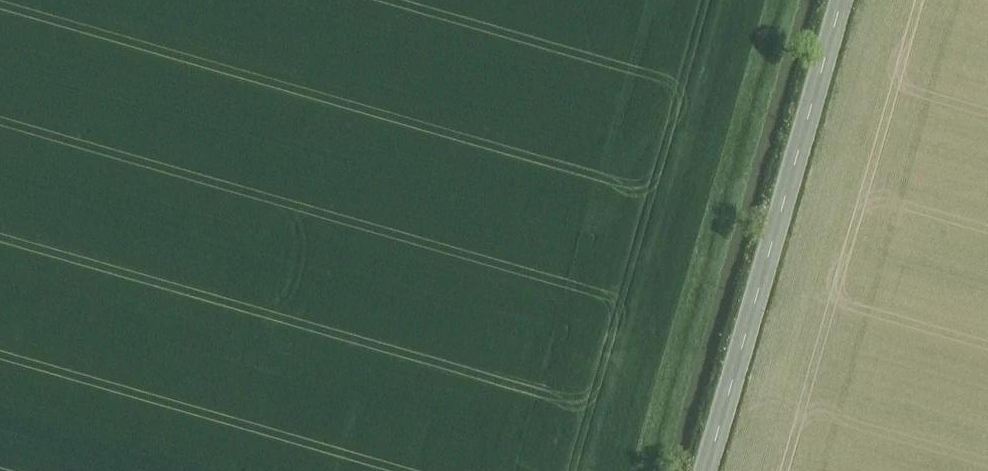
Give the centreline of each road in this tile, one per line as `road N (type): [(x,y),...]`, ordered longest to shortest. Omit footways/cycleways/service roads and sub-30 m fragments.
road 1 (tertiary): [(708,470),(844,0)]

